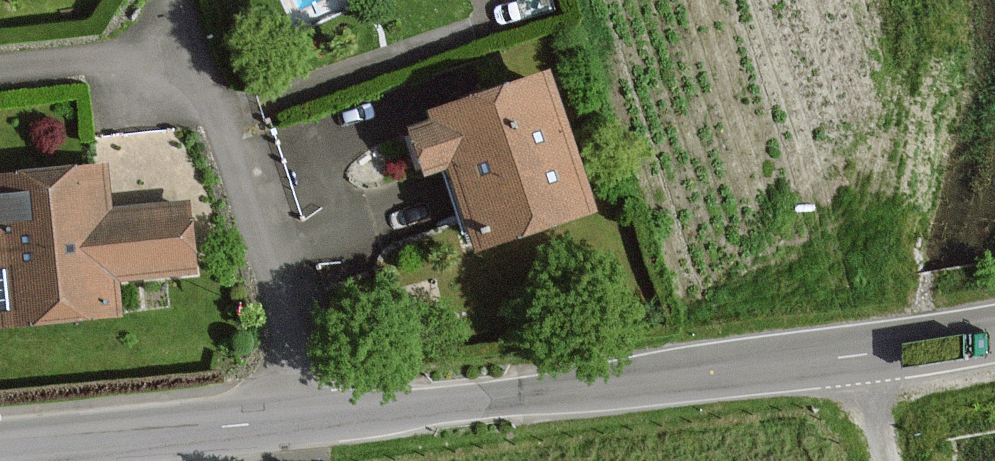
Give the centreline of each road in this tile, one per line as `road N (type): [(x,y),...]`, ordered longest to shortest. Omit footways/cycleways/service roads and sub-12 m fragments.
road 1 (tertiary): [(994,333),(856,357),(315,414)]
road 2 (residential): [(315,414),(195,44)]
road 3 (tertiary): [(315,414),(0,446)]
road 4 (residential): [(195,44),(0,65)]

